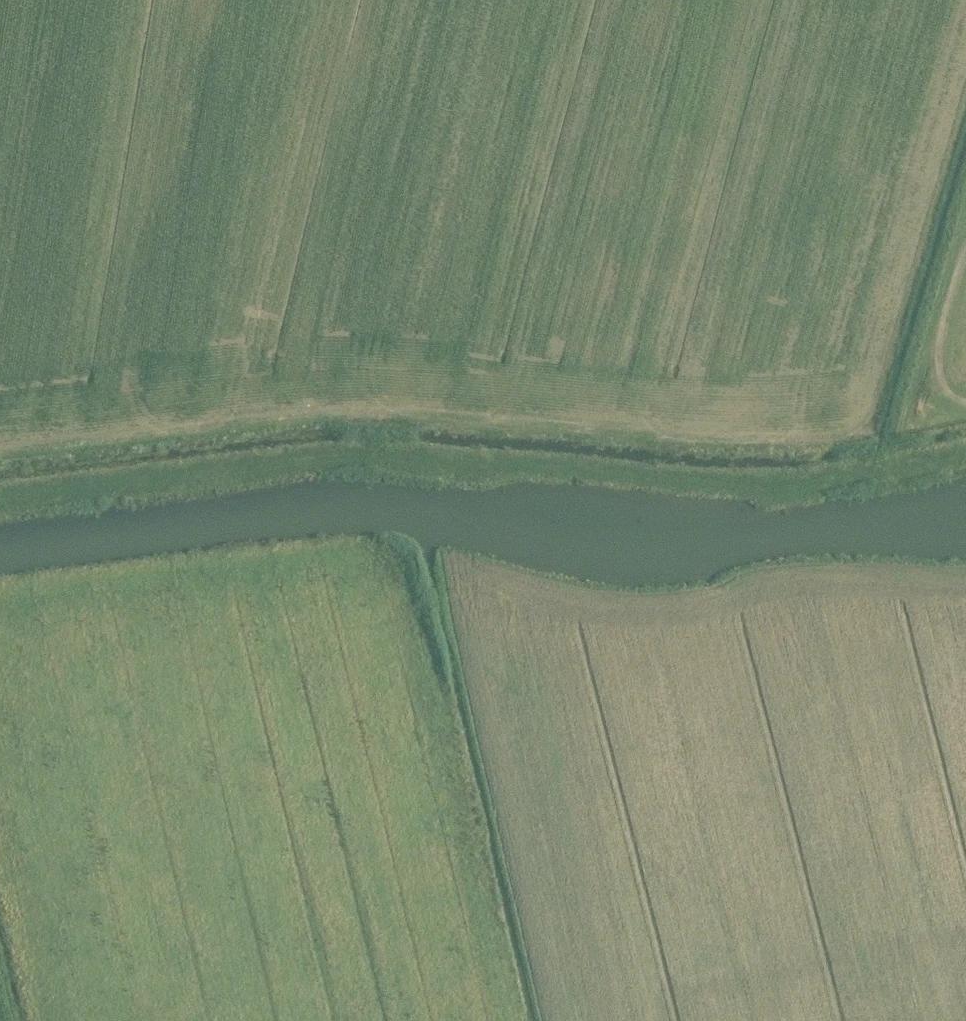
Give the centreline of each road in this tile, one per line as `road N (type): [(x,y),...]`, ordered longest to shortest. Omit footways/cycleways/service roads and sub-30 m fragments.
road 1 (track): [(0,496),(366,457),(778,486),(965,451)]

